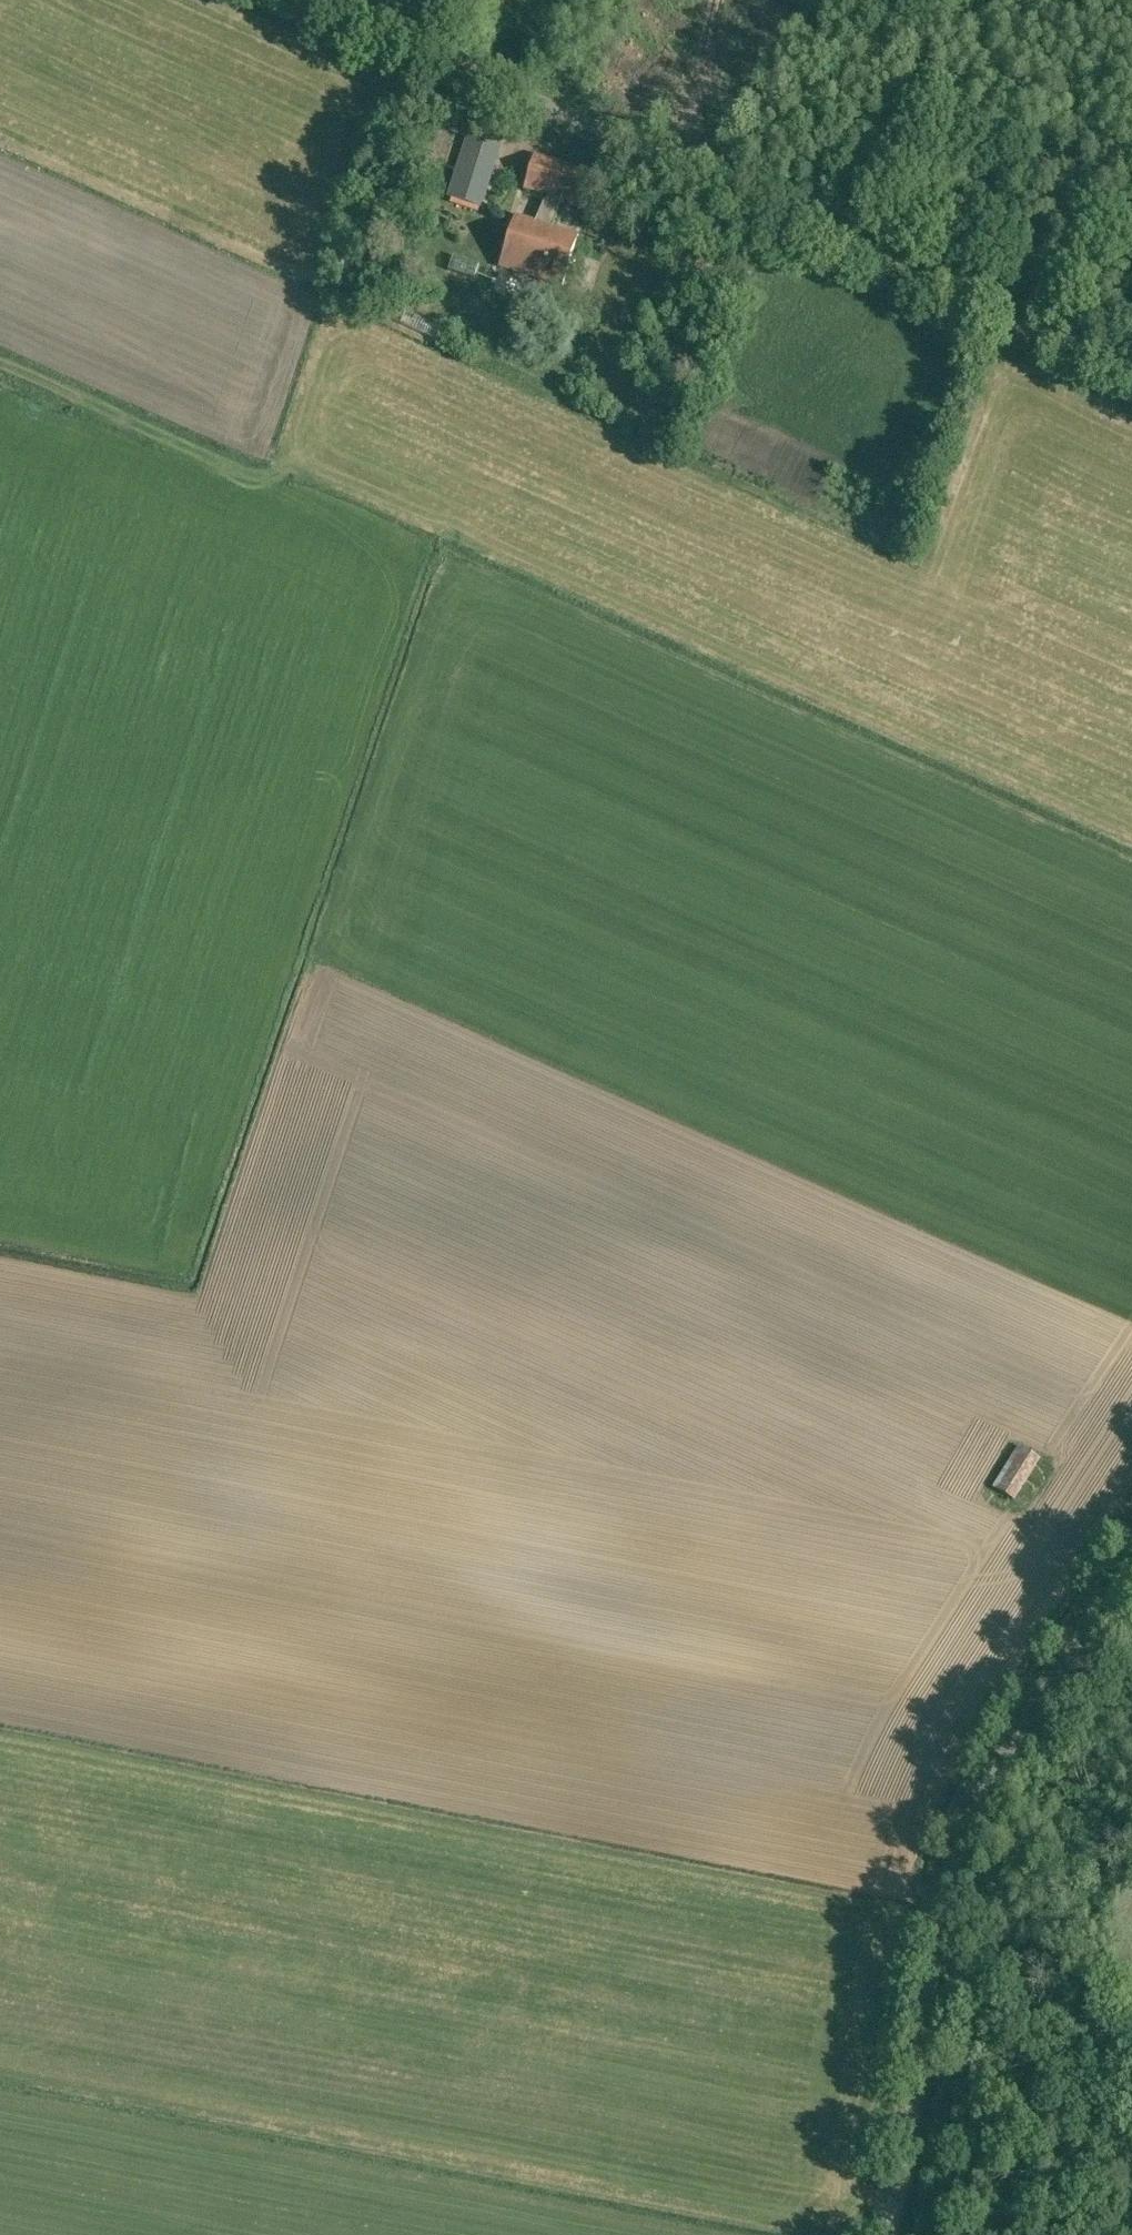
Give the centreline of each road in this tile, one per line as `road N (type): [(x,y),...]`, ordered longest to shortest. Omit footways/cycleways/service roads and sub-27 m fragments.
road 1 (unclassified): [(1131,377),(313,0)]
road 2 (unclassified): [(887,2234),(923,1995),(954,1864),(1131,1564)]

